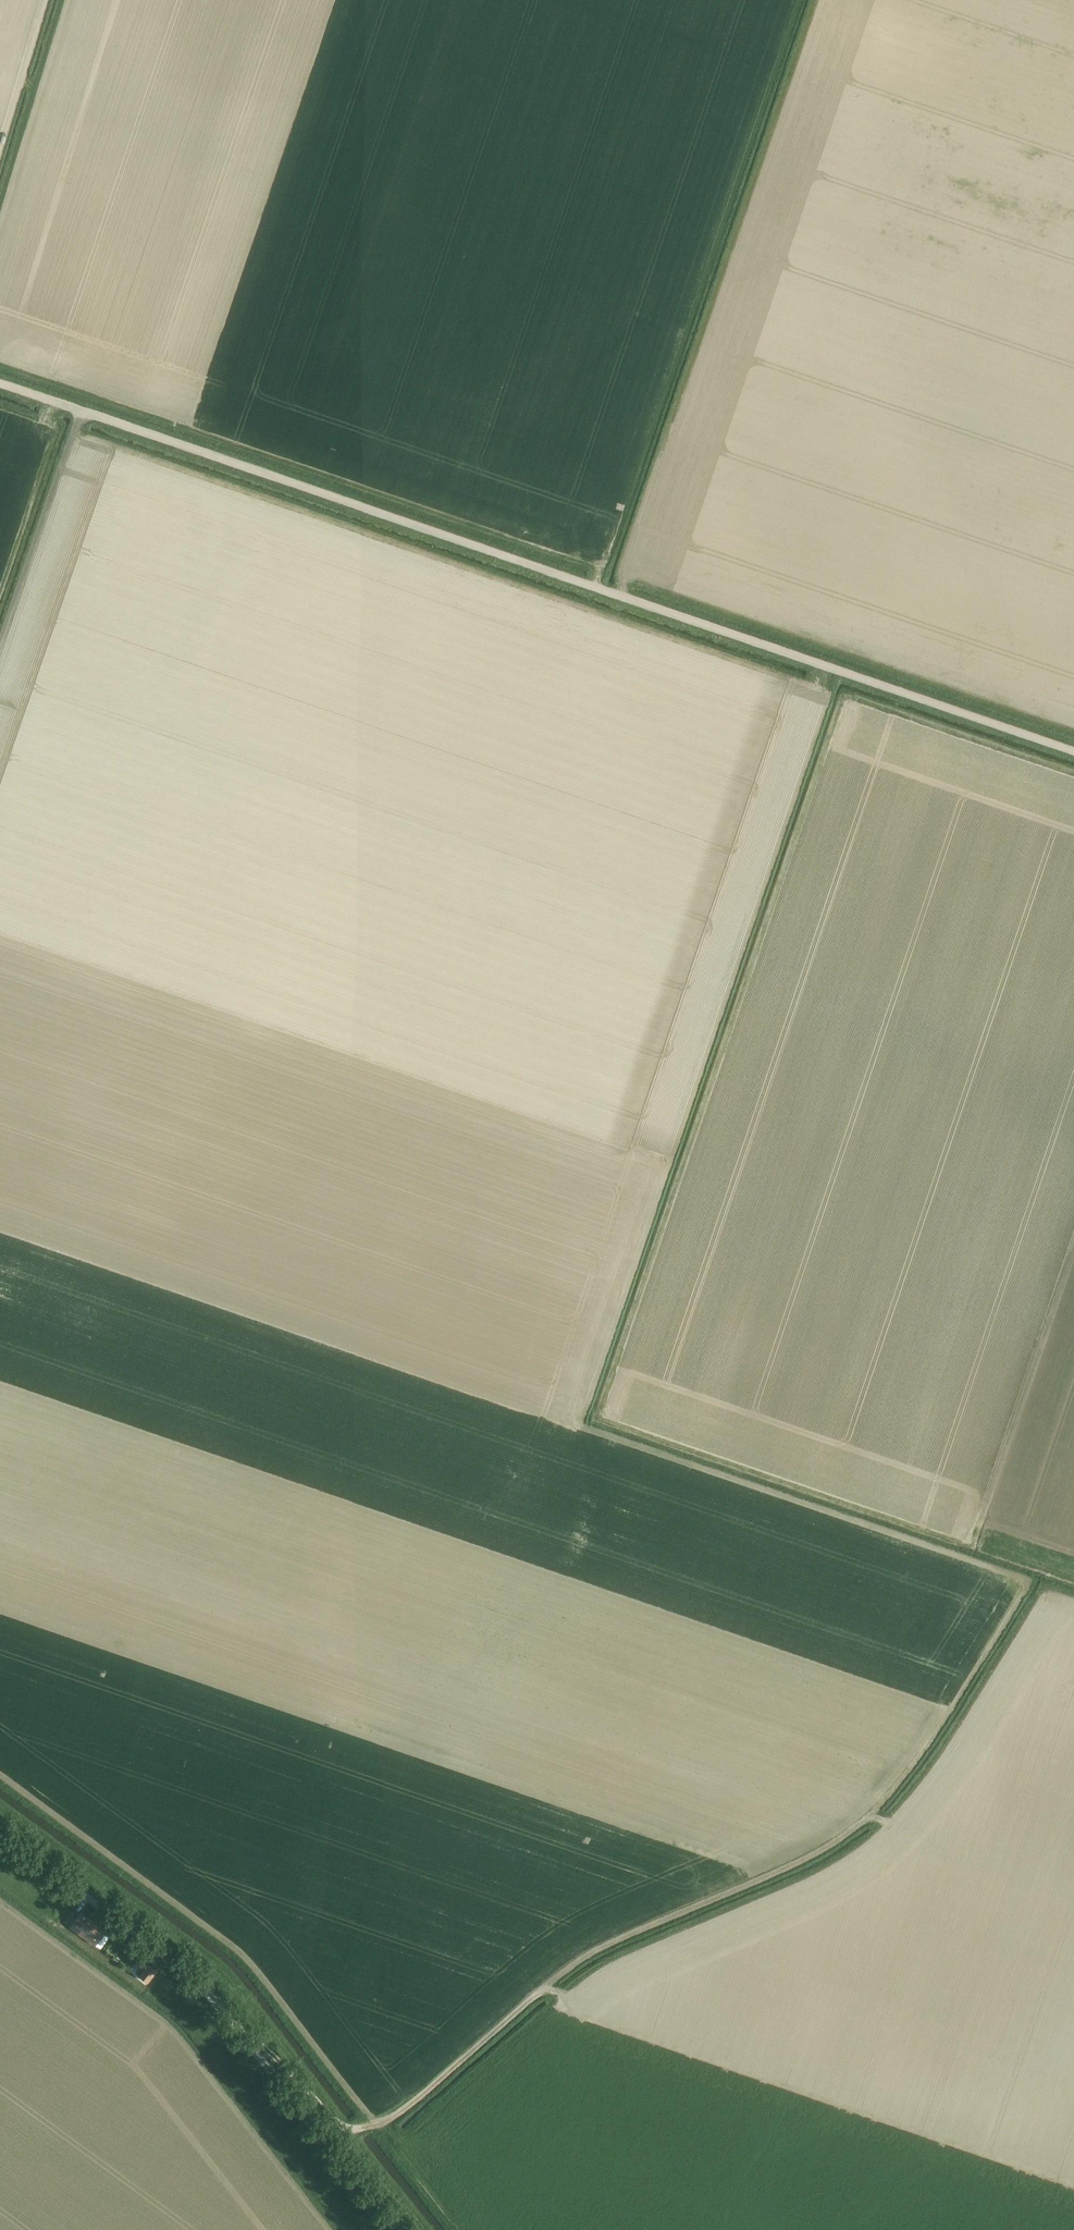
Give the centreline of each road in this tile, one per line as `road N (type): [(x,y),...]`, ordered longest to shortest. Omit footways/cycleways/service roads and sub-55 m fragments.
road 1 (track): [(0,385),(1073,751)]
road 2 (unclassified): [(394,2229),(187,1974),(0,1835)]

